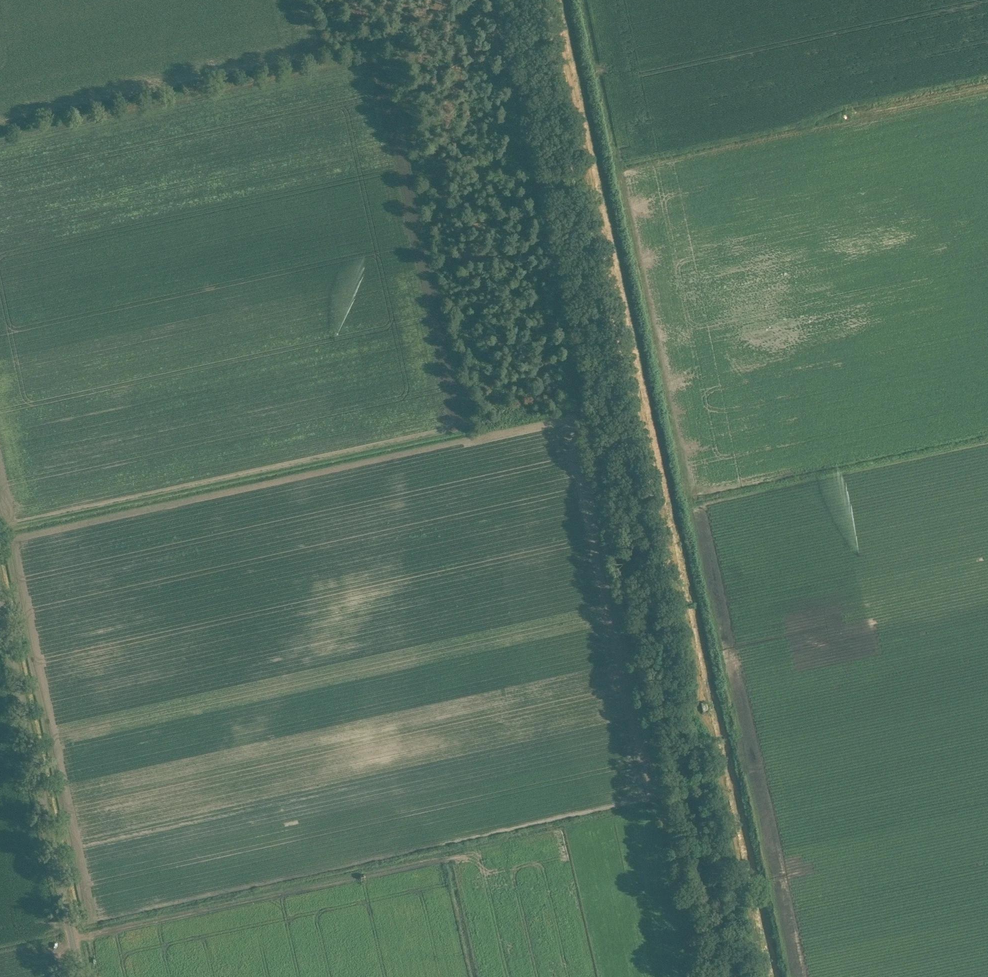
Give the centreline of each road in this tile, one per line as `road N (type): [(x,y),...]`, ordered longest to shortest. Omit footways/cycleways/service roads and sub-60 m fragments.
road 1 (track): [(766,976),(712,732),(697,701),(702,687),(553,0)]
road 2 (unclassified): [(80,976),(0,600)]
road 3 (track): [(850,116),(987,87)]

